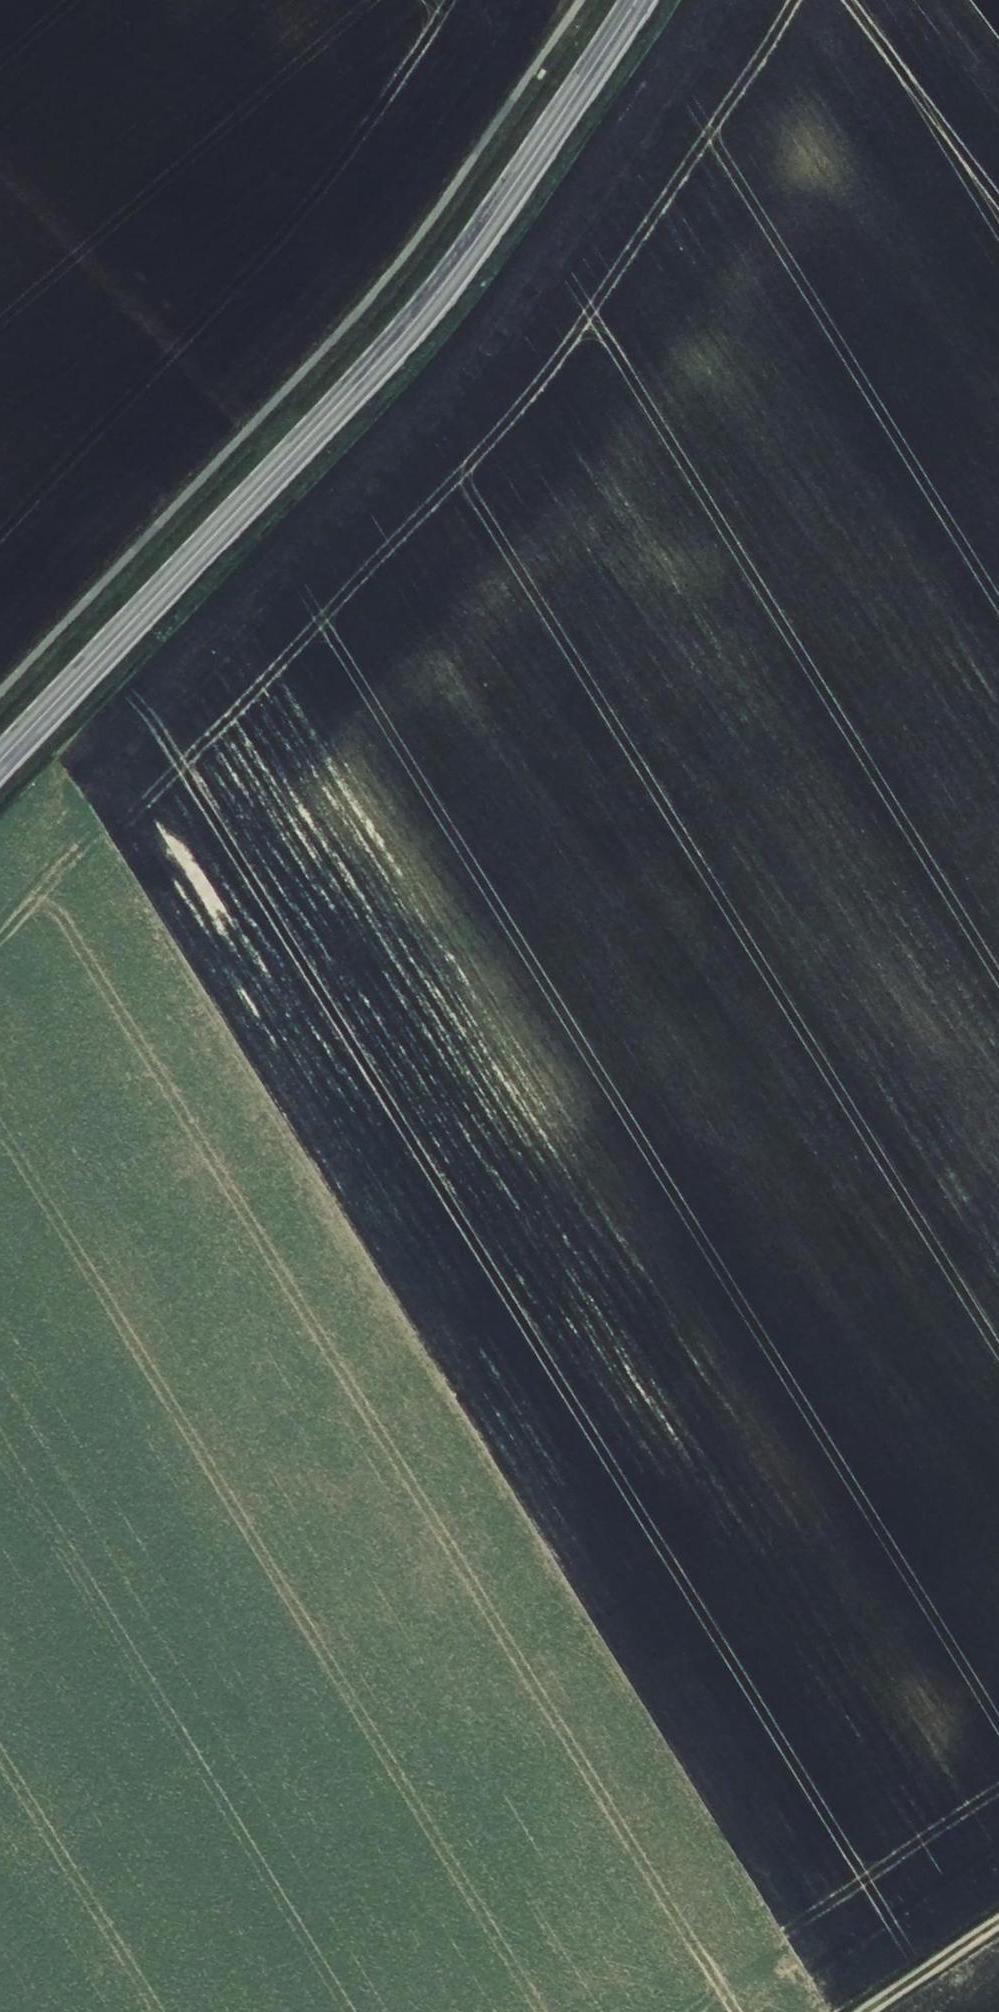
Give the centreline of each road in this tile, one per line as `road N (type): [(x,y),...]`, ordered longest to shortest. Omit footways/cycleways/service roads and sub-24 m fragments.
road 1 (secondary): [(0,759),(412,318),(635,0)]
road 2 (track): [(867,2011),(998,1924)]

